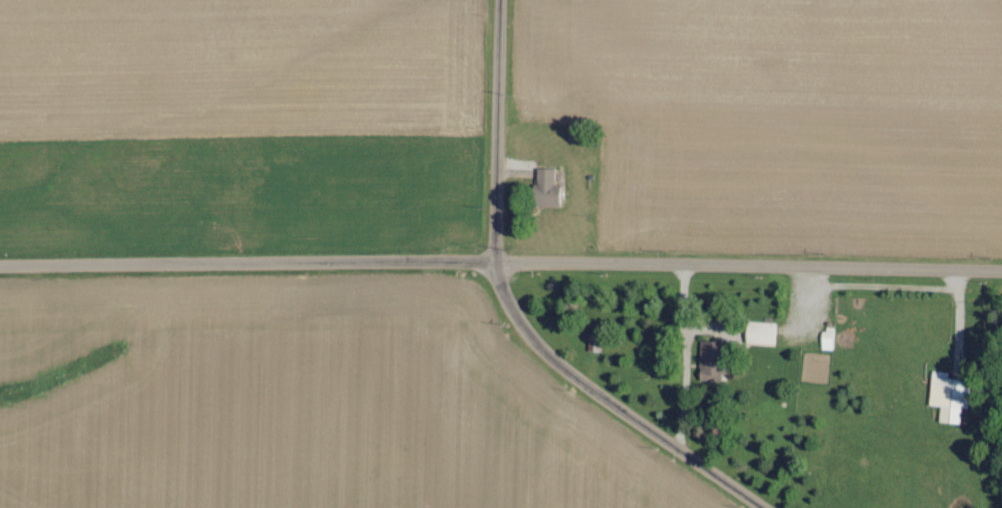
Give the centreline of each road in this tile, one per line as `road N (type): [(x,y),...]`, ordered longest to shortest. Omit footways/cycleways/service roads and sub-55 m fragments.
road 1 (residential): [(1001,270),(493,259),(0,267)]
road 2 (residential): [(769,507),(548,353),(511,310),(493,259)]
road 3 (residential): [(493,259),(499,0)]

